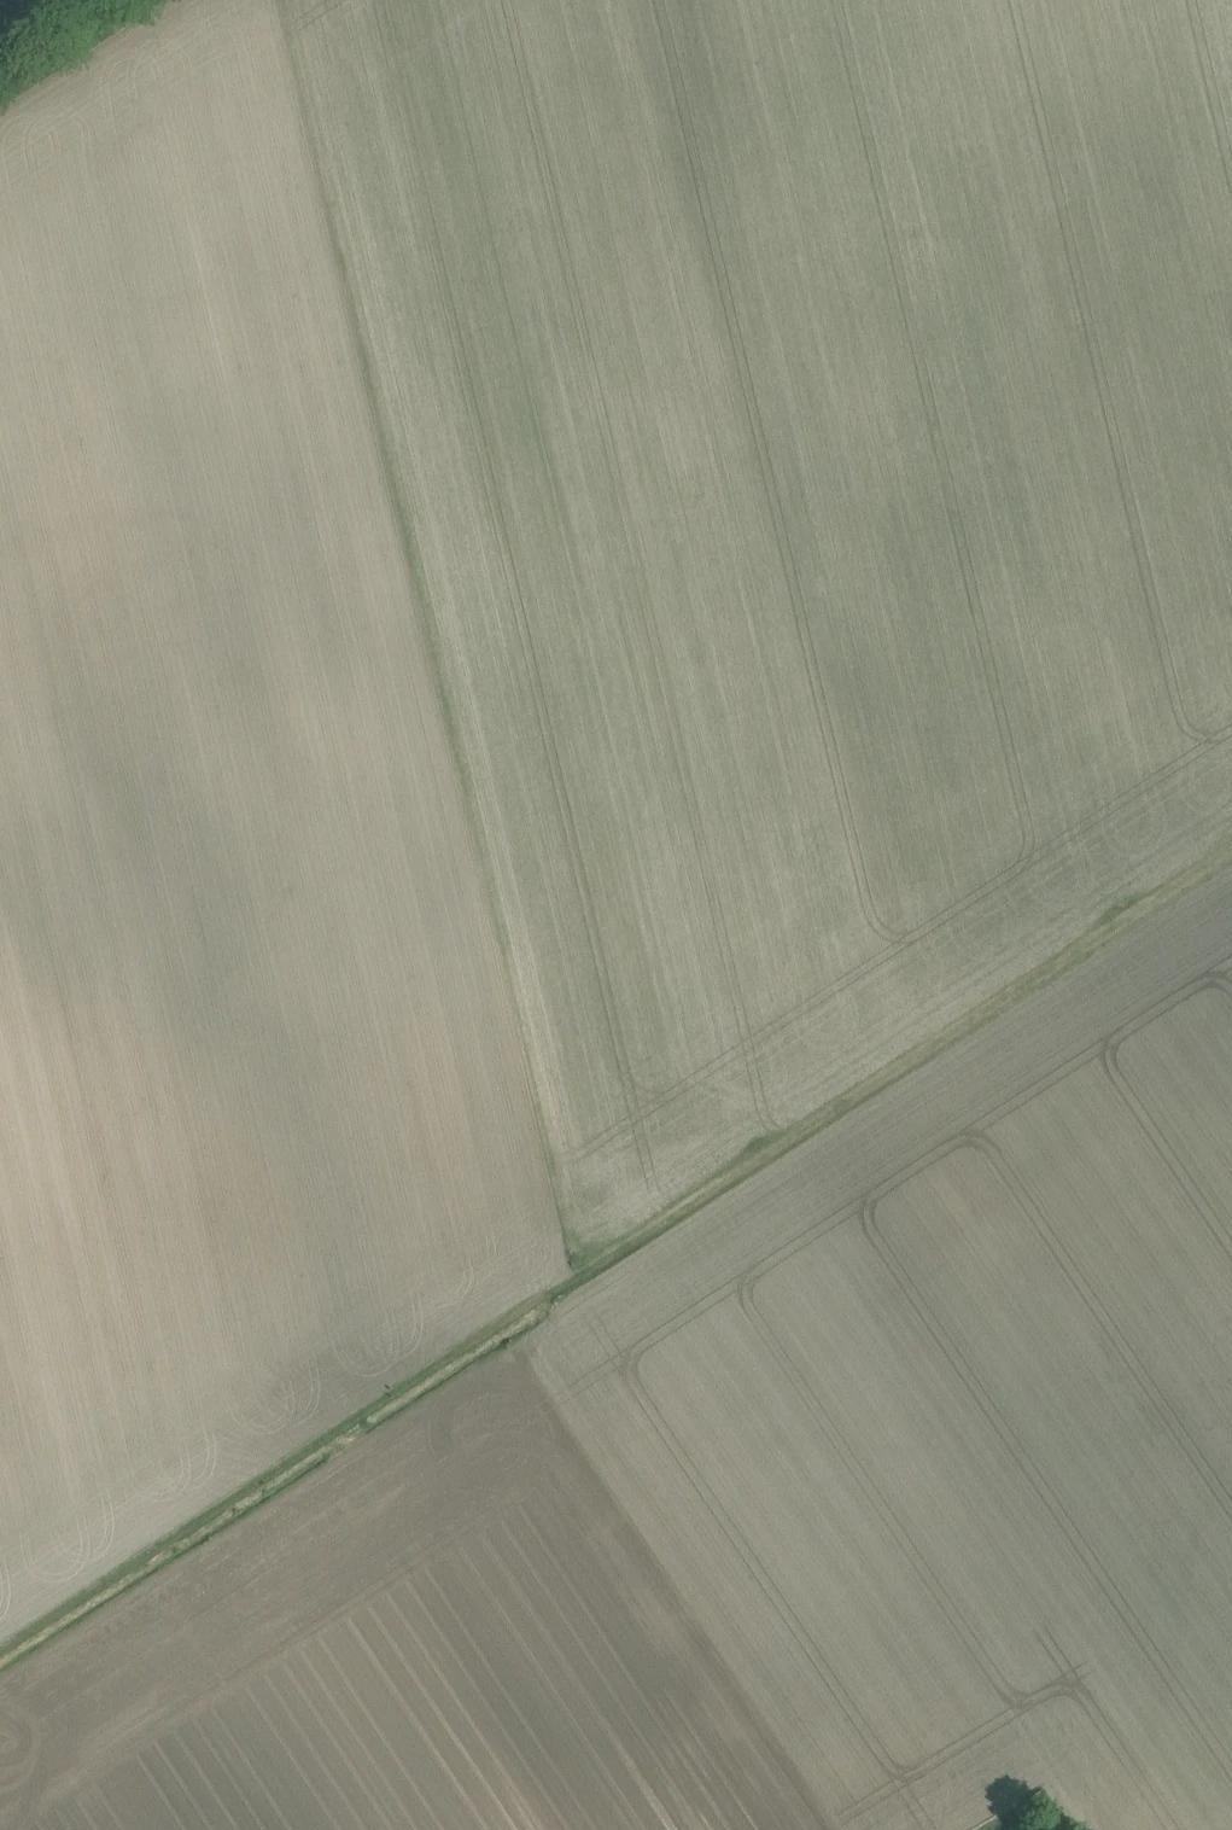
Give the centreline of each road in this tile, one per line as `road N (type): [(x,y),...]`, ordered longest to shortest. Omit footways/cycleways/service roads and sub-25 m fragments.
road 1 (track): [(0,1652),(1231,852)]

